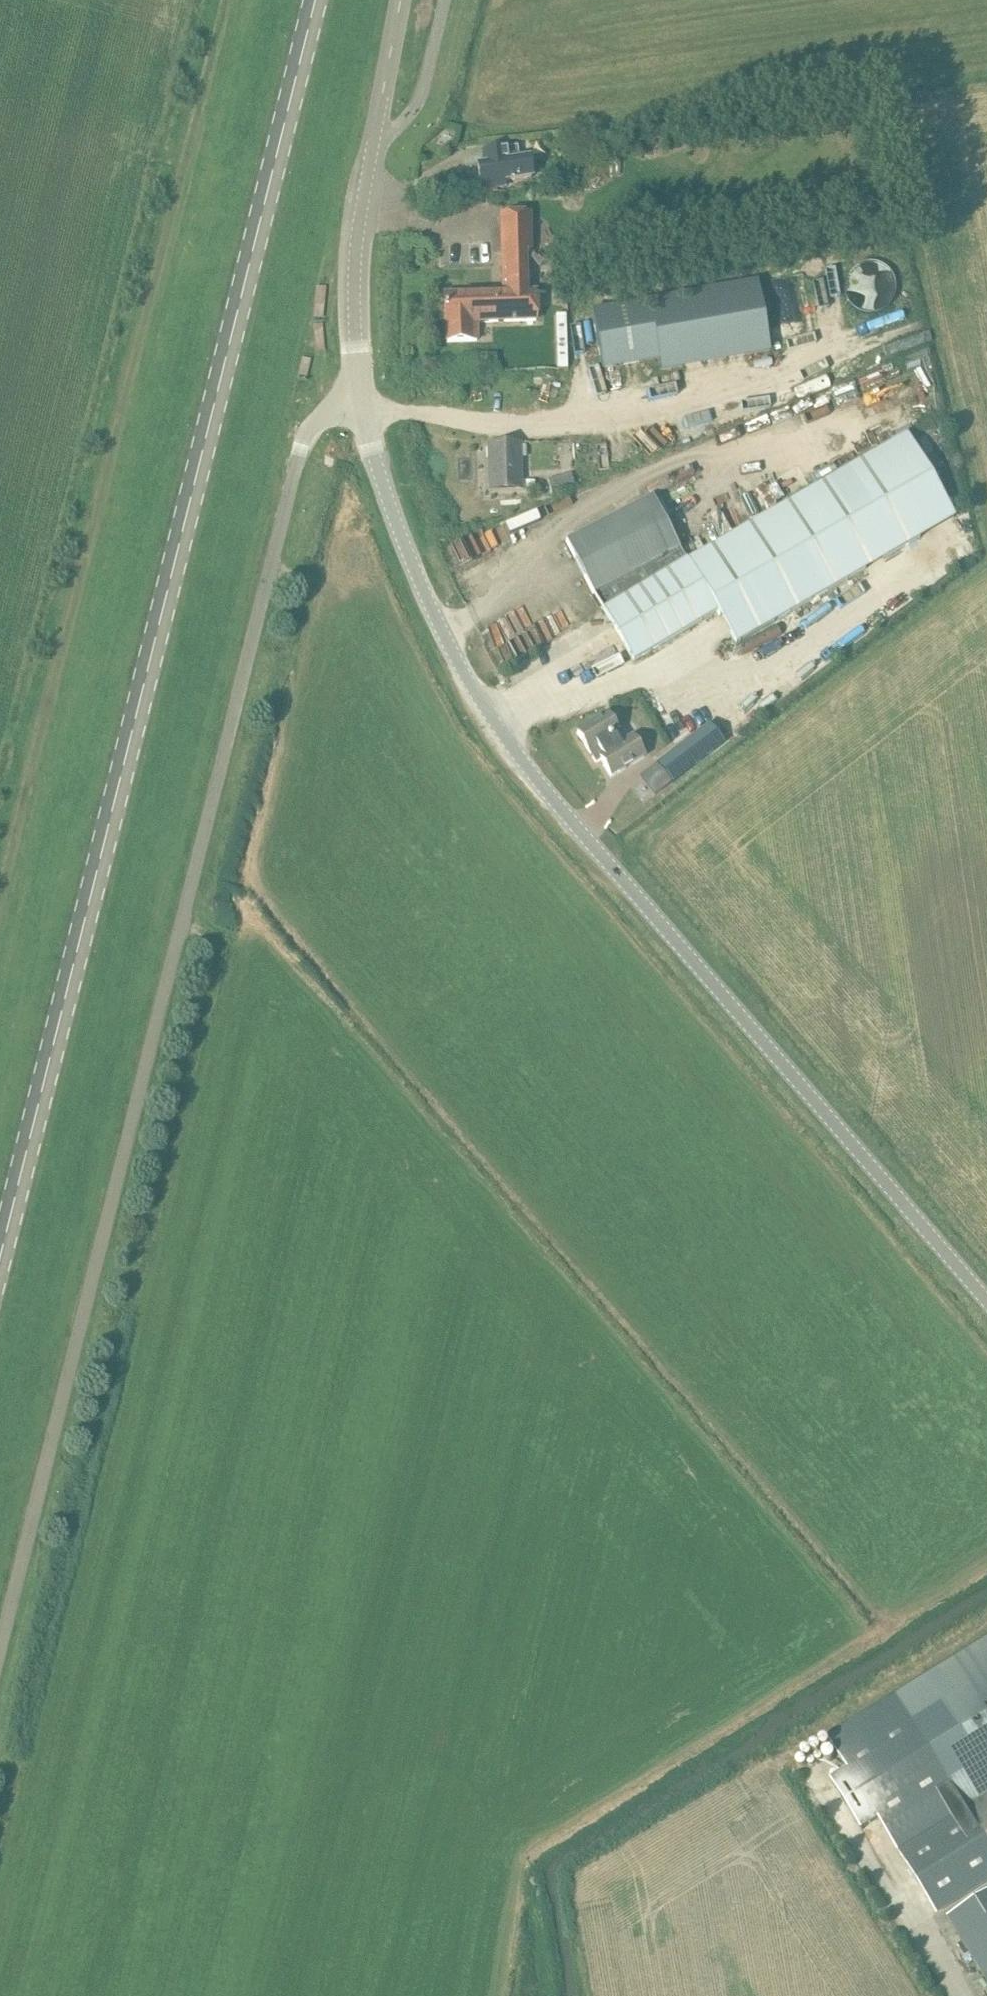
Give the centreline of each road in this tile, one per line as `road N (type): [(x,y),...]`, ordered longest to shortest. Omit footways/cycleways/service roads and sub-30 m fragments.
road 1 (unclassified): [(0,1645),(300,447),(321,419),(358,404)]
road 2 (secondary): [(0,1237),(310,0)]
road 3 (unclassified): [(986,1300),(514,761),(414,578),(358,404)]
road 4 (track): [(221,0),(0,885)]
road 5 (unclassified): [(358,404),(357,245),(400,0)]

